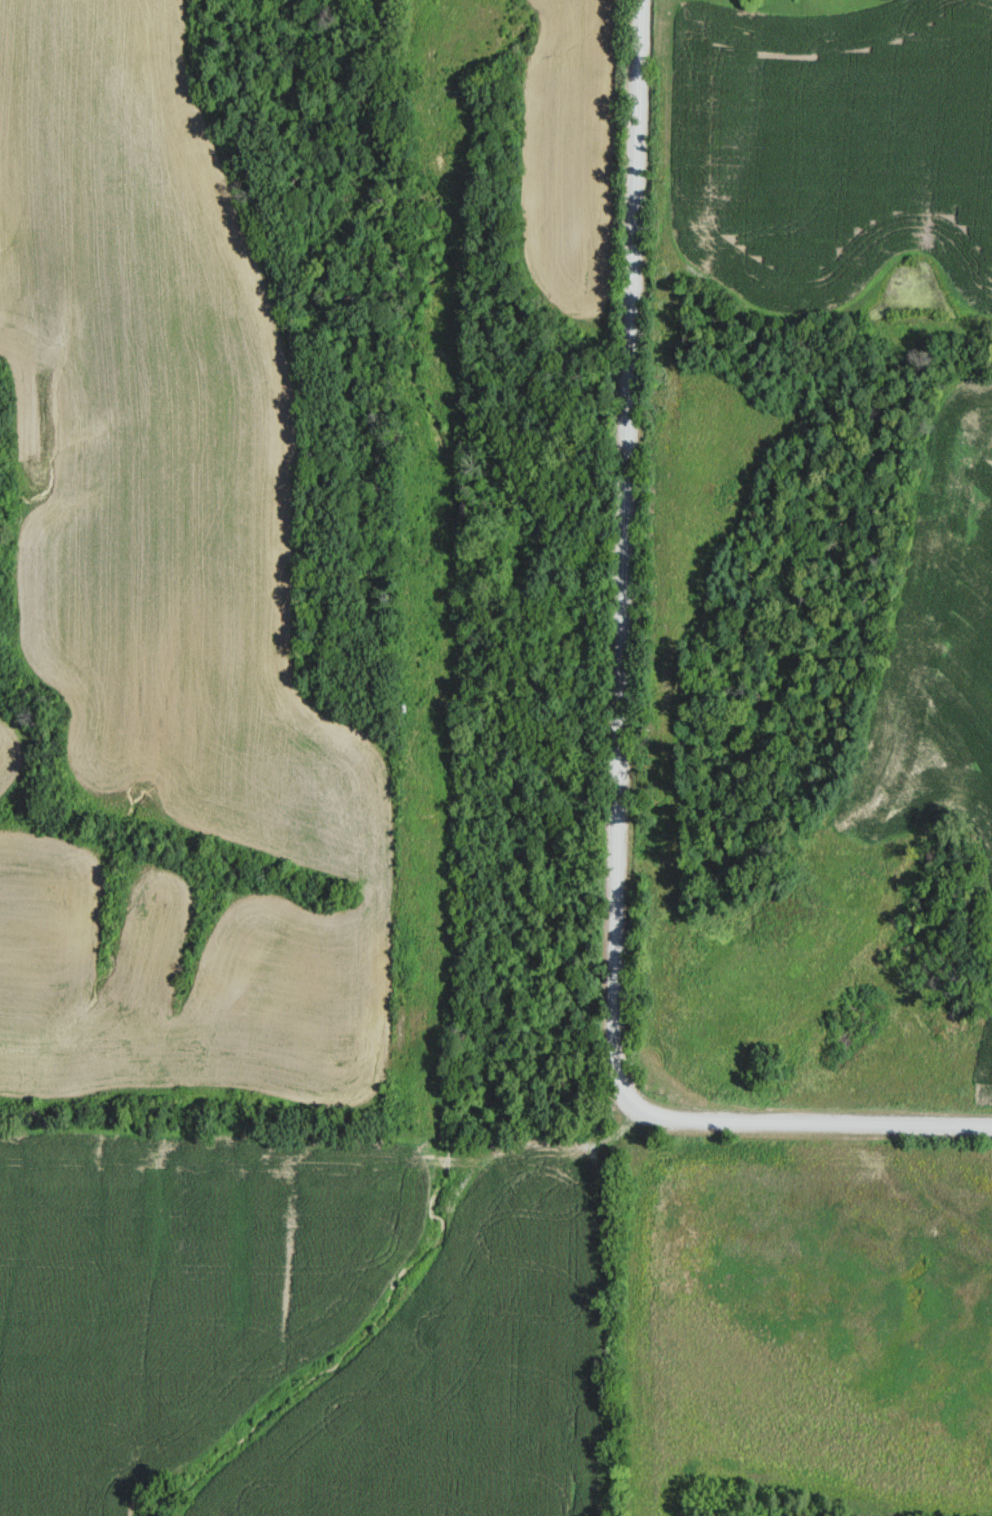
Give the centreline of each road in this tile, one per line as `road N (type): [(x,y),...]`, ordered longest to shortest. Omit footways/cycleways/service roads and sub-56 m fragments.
road 1 (residential): [(991,1123),(658,1114),(625,1094),(616,1070),(642,0)]

